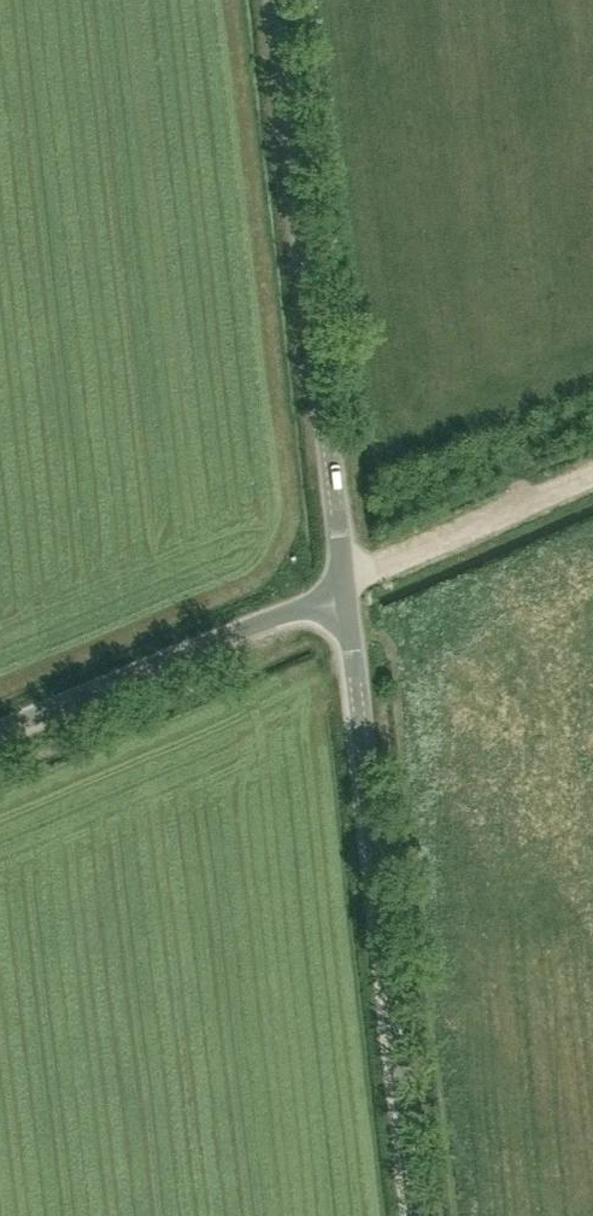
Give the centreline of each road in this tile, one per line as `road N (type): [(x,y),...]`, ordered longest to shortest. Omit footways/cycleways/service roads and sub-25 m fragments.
road 1 (tertiary): [(415,1215),(344,588)]
road 2 (tertiary): [(344,588),(276,0)]
road 3 (unclassified): [(0,732),(344,588)]
road 4 (track): [(344,588),(366,569),(592,474)]

